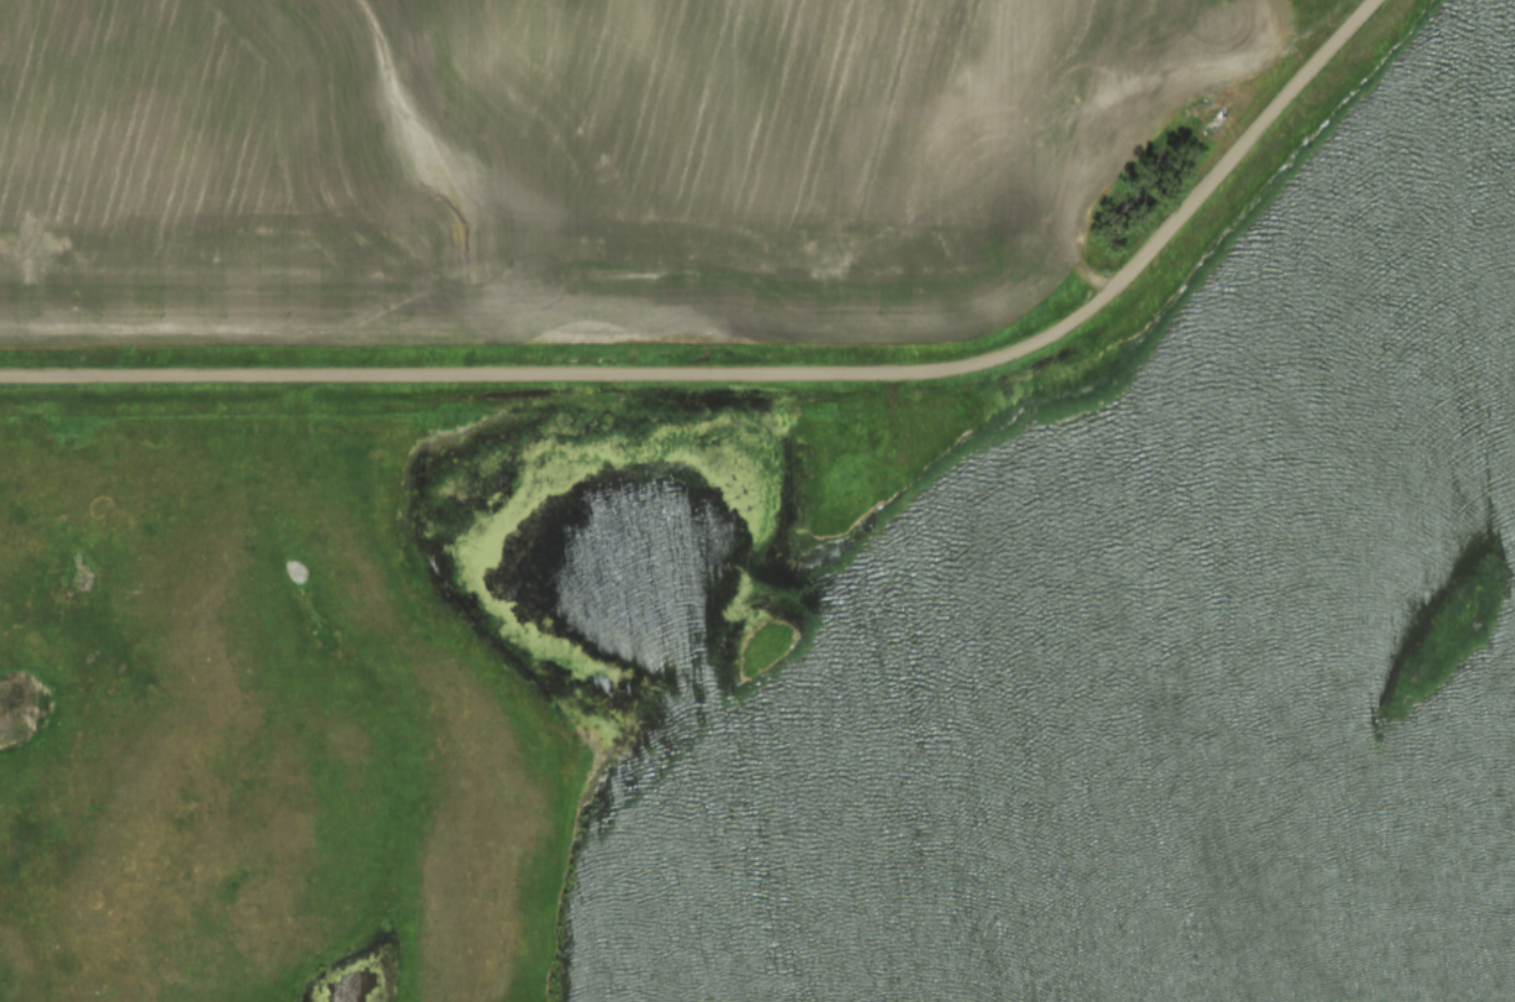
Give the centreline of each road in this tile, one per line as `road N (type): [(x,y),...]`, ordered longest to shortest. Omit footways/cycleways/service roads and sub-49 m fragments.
road 1 (residential): [(0,383),(661,384),(917,381),(989,372),(1061,339),(1122,287),(1389,0)]

